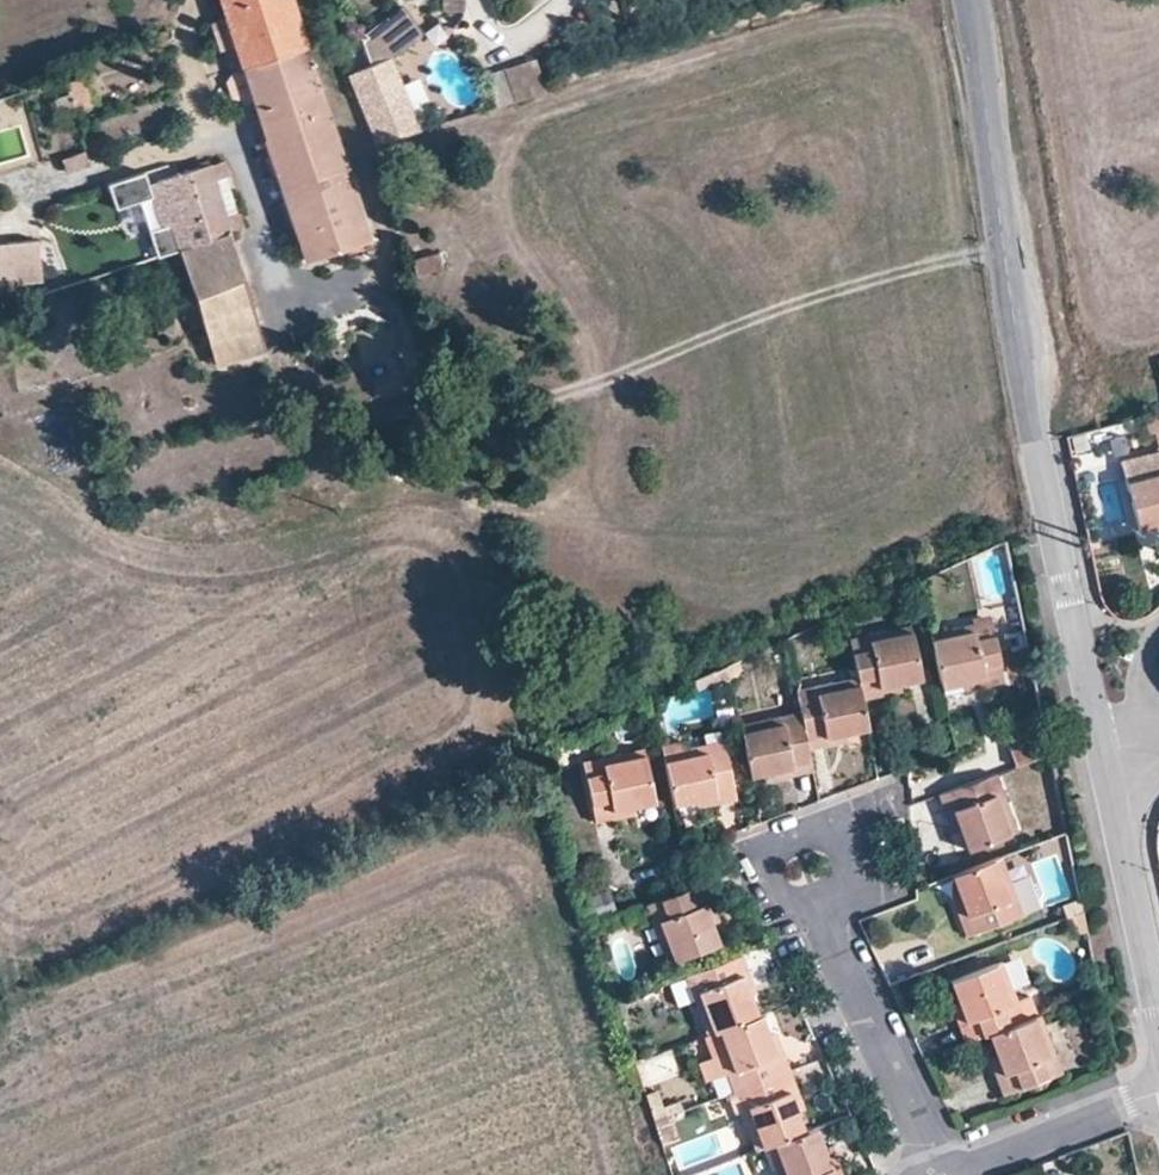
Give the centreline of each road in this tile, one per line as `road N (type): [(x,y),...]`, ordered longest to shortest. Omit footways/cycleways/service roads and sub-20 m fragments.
road 1 (tertiary): [(969,0),(1032,426),(1104,743)]
road 2 (residential): [(817,906),(933,1170)]
road 3 (tertiary): [(1104,743),(1158,1010)]
road 4 (residential): [(817,906),(792,904),(771,889),(762,865),(768,840),(835,826),(850,846),(852,872),(840,894)]
road 5 (residential): [(933,1170),(1158,1094)]

